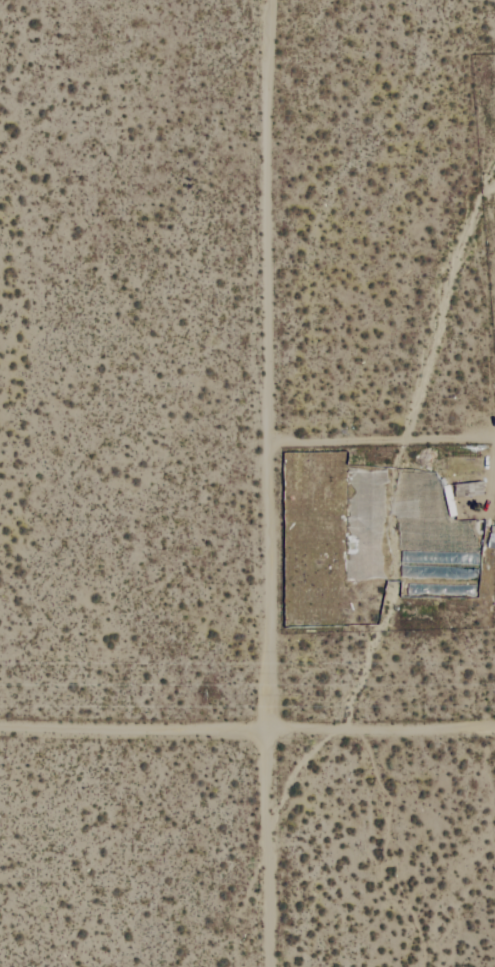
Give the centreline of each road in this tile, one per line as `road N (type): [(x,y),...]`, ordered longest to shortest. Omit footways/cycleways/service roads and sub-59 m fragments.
road 1 (residential): [(286,966),(279,0)]
road 2 (residential): [(0,730),(494,730)]
road 3 (residential): [(286,442),(494,435)]

